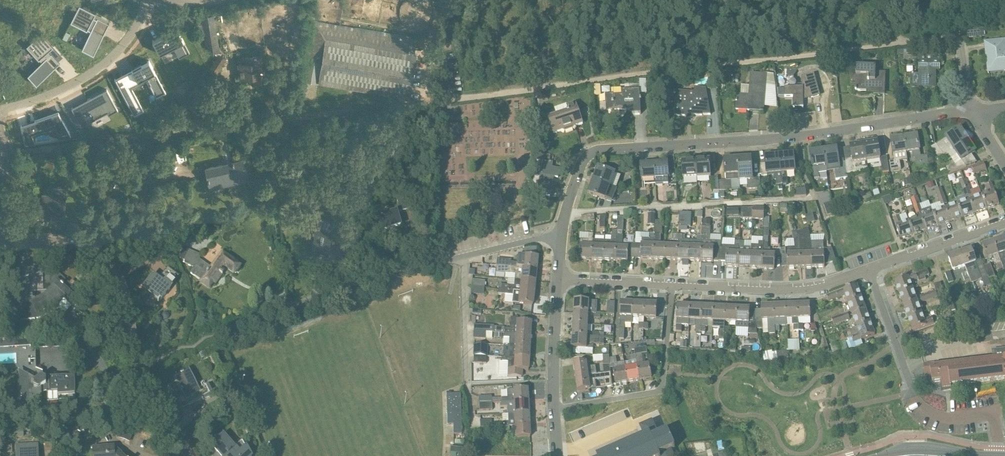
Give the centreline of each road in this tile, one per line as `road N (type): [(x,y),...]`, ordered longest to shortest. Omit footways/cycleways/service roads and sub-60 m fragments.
road 1 (track): [(0,156),(959,38)]
road 2 (unclassified): [(561,236),(580,167),(597,150),(800,135),(971,110)]
road 3 (unclassified): [(226,331),(466,254),(561,236)]
road 4 (unclassified): [(23,240),(68,244),(111,271),(140,370),(187,455)]
road 5 (unclassified): [(997,455),(993,416),(947,417),(921,404),(870,270)]
road 6 (unclassified): [(554,407),(660,389),(672,284)]
road 7 (unclassified): [(672,284),(790,289),(870,270)]
road 8 (residential): [(0,108),(101,67),(129,38),(146,3)]
road 9 (unclassified): [(870,270),(1004,222)]
road 10 (unclassified): [(554,407),(559,278)]

